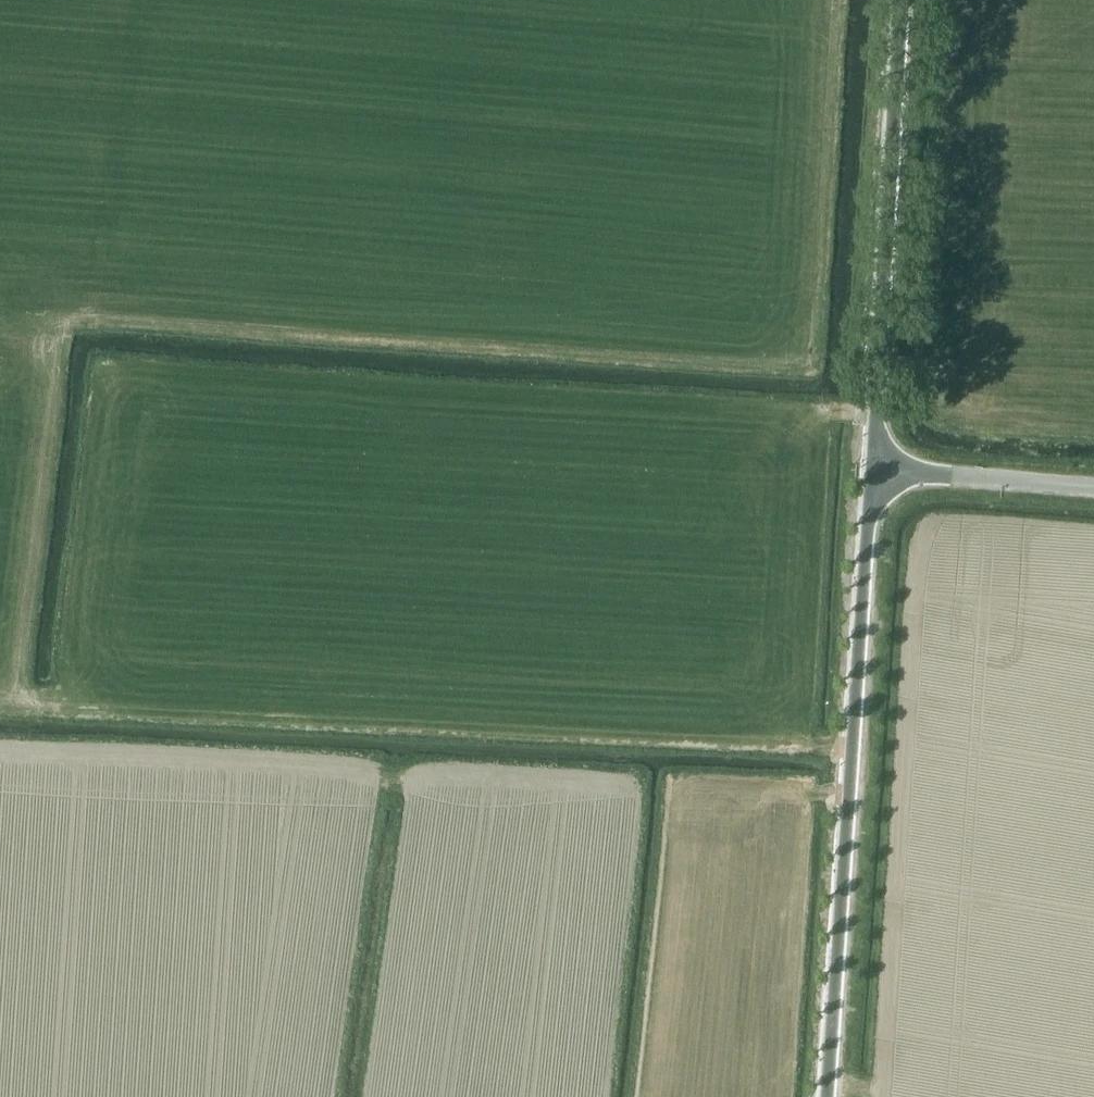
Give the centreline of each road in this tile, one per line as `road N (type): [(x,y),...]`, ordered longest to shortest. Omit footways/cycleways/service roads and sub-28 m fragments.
road 1 (tertiary): [(826,1096),(869,470)]
road 2 (tertiary): [(869,470),(901,0)]
road 3 (unclassified): [(1093,488),(869,470)]

